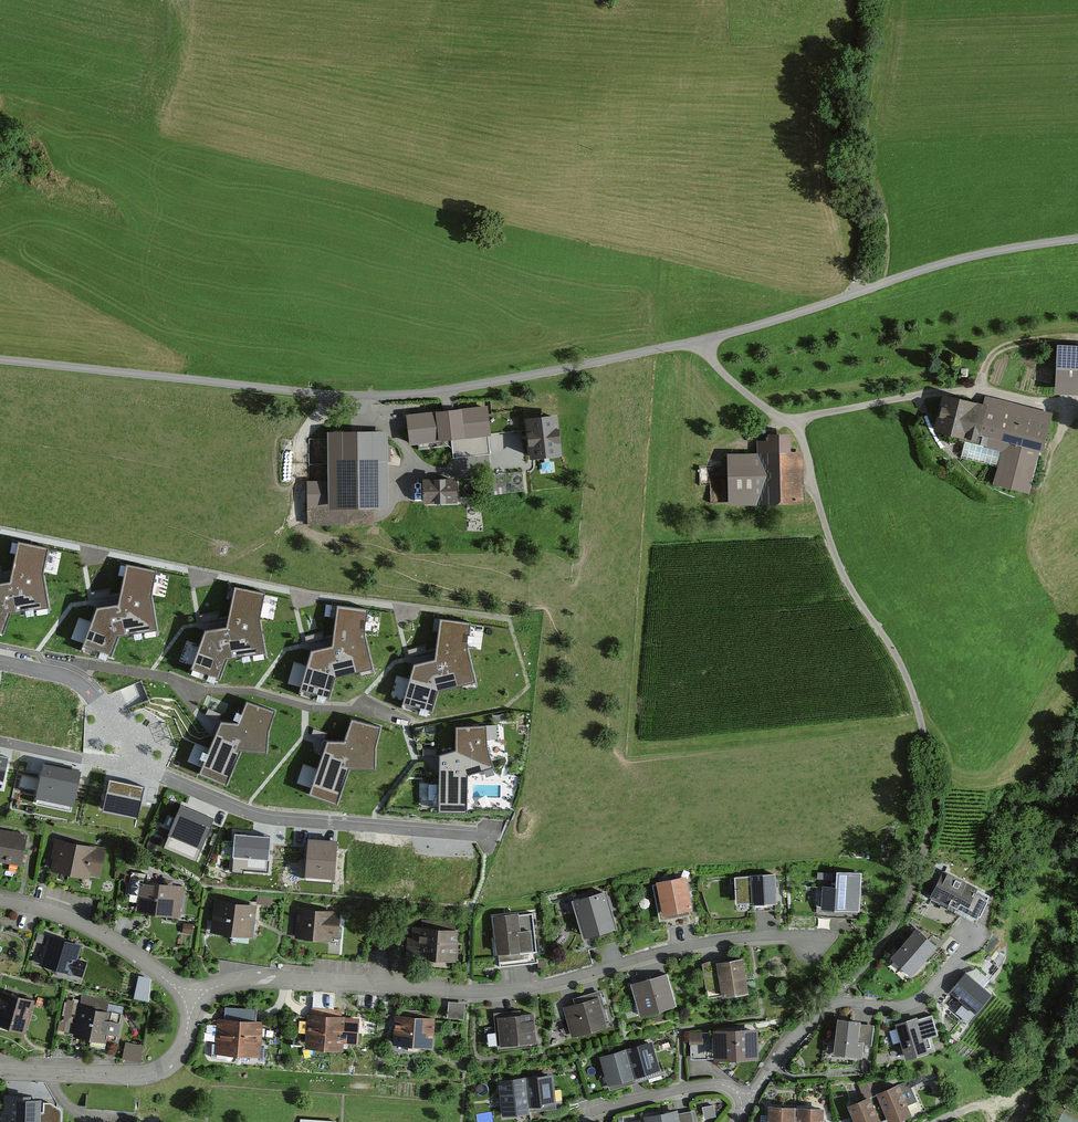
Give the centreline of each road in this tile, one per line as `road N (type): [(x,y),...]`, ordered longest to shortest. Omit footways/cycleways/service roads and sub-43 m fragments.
road 1 (unclassified): [(0,360),(358,400),(421,398),(699,342)]
road 2 (residential): [(192,1000),(261,978),(515,991),(676,948),(766,937),(820,940)]
road 3 (unclassified): [(699,342),(735,384),(801,438),(841,570),(894,651),(918,712),(932,805),(926,847)]
road 4 (unclassified): [(699,342),(970,259),(1077,240)]
road 5 (residential): [(136,768),(264,819),(486,837)]
road 6 (residential): [(0,1071),(151,1072),(182,1047),(192,1000)]
road 7 (residential): [(192,1000),(67,917),(0,898)]
road 8 (track): [(329,397),(303,437),(296,520),(222,566)]
road 9 (residential): [(926,847),(894,925),(832,1003)]
road 10 (residential): [(0,661),(81,687),(136,768)]
road 11 (residential): [(976,938),(910,1004),(832,1003)]
road 12 (residential): [(747,1100),(726,1087),(699,1087),(590,1113)]
road 13 (residential): [(136,768),(0,739)]
road 14 (residential): [(832,1003),(789,1042),(747,1100)]

